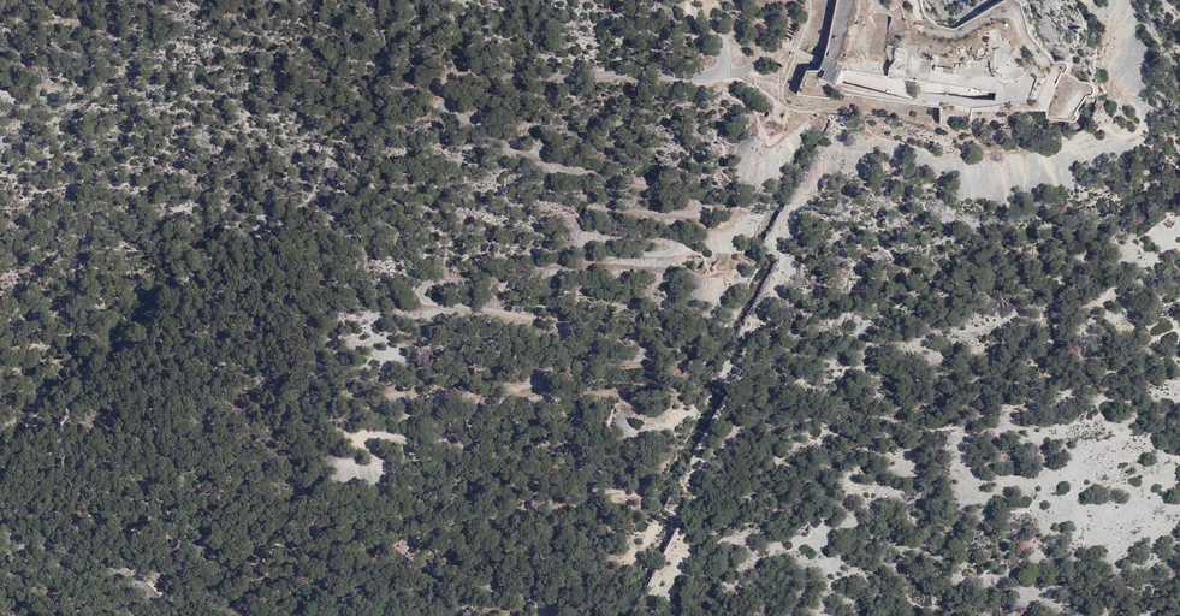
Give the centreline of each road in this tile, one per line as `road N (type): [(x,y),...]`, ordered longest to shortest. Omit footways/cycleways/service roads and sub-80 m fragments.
road 1 (unclassified): [(693,0),(725,59),(702,79),(475,80),(443,92),(455,115),(525,153),(700,203),(690,215),(587,218),(592,229),(670,235),(673,253),(418,290),(416,297),(437,307),(633,329),(647,338),(639,358),(402,403),(385,416),(390,432),(608,474),(585,492),(394,547),(405,562),(541,605),(542,615)]
road 2 (track): [(190,615),(124,560),(73,495),(63,422),(103,347),(81,336),(0,352)]

